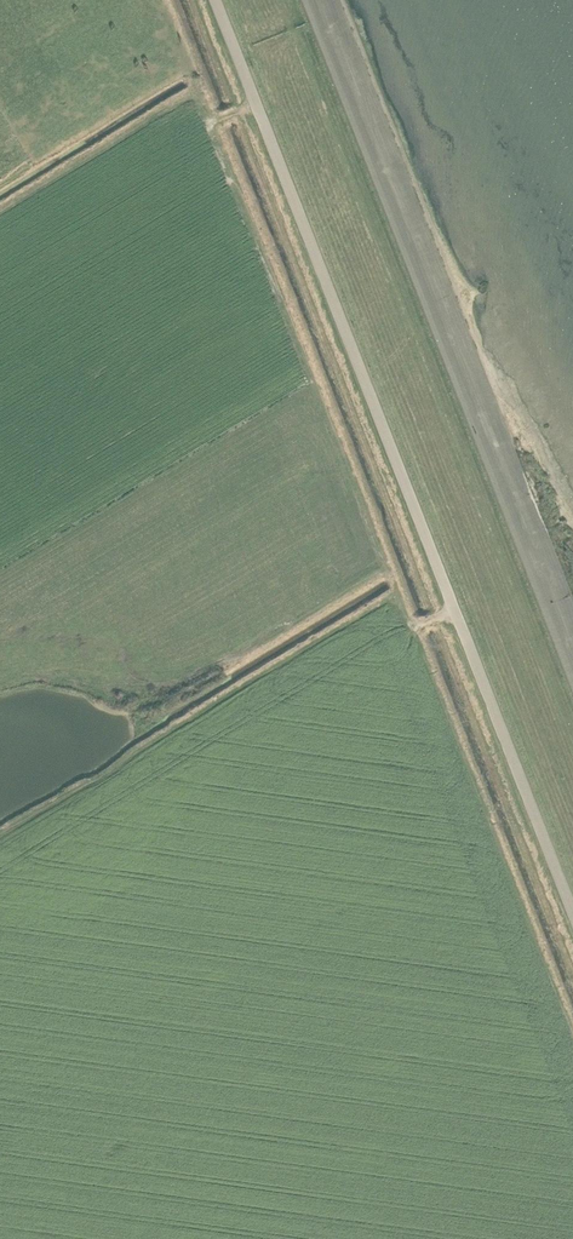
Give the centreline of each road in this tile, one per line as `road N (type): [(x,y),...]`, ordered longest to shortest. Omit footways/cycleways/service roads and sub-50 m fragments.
road 1 (unclassified): [(572,909),(216,0)]

